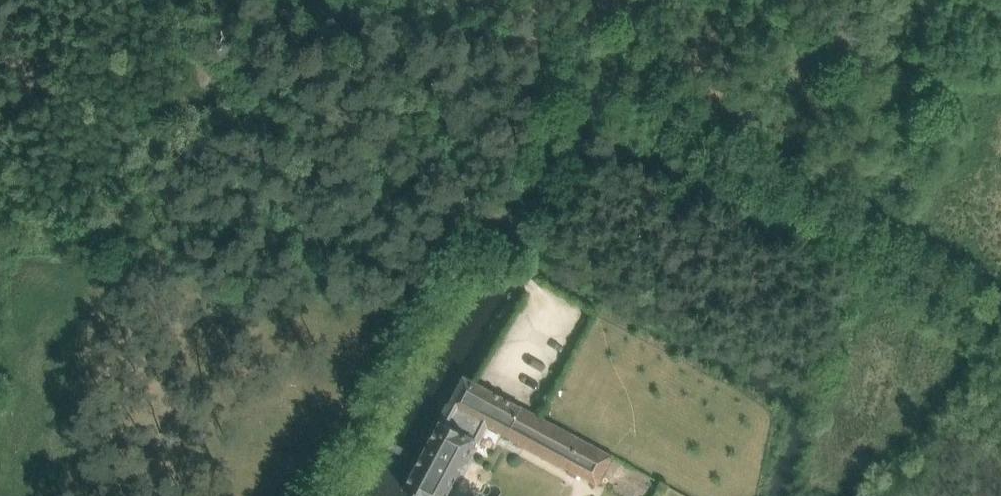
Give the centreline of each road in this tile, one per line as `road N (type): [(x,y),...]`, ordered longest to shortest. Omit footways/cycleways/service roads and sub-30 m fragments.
road 1 (track): [(335,495),(454,268),(486,257),(533,288)]

